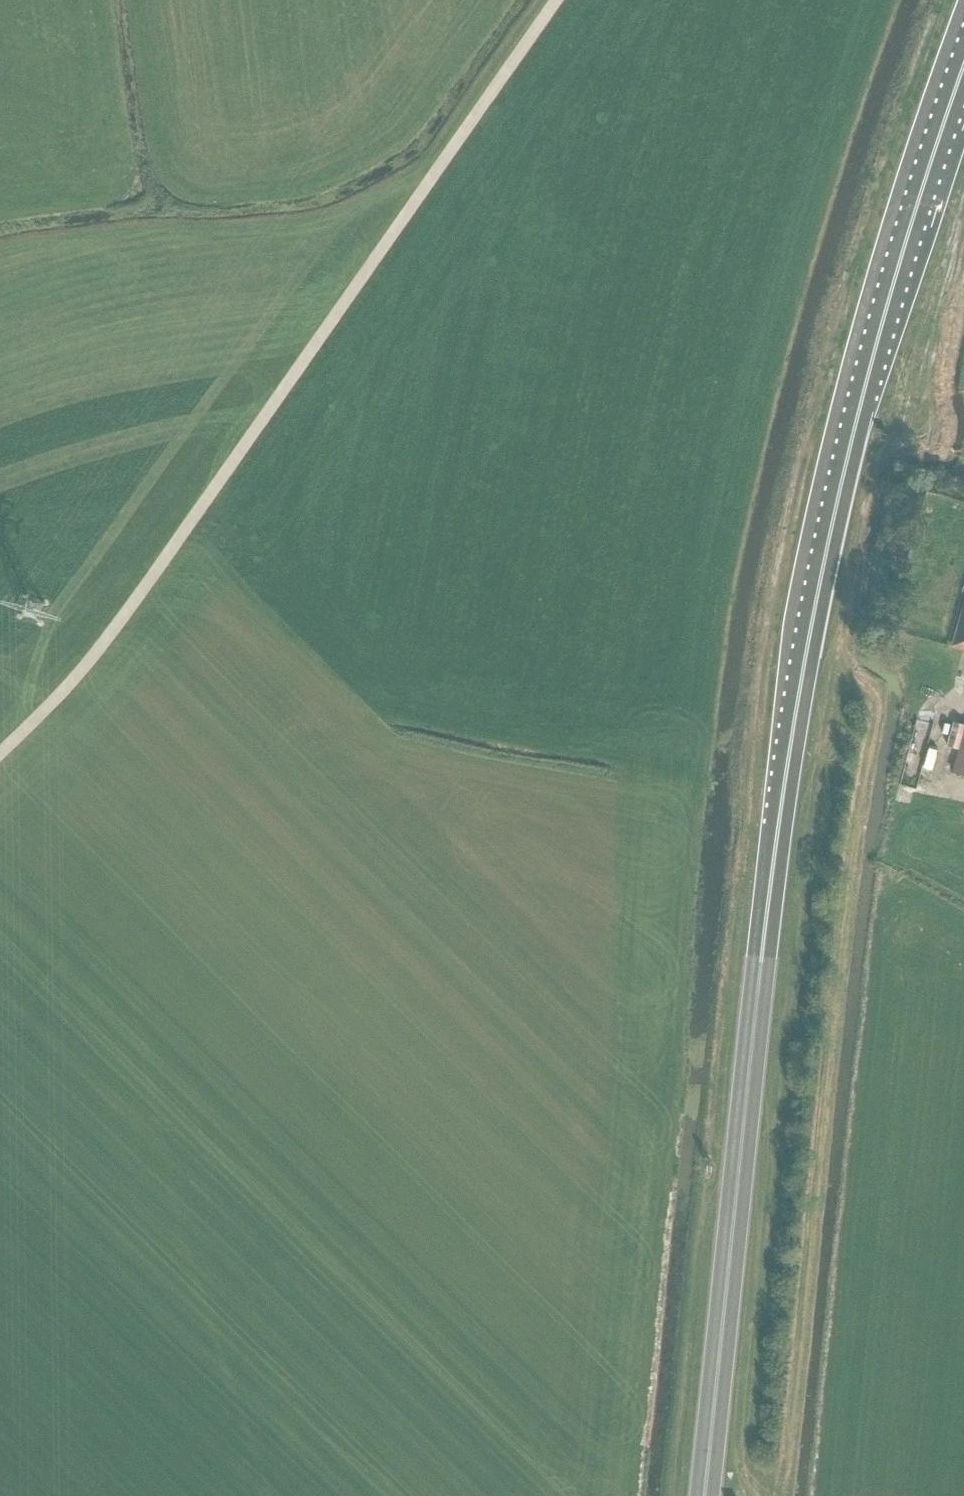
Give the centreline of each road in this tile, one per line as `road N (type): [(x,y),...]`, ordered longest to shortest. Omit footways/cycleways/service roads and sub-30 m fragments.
road 1 (trunk): [(704,1495),(768,881),(822,558),(866,376),(963,68)]
road 2 (track): [(555,0),(113,639),(0,763)]

